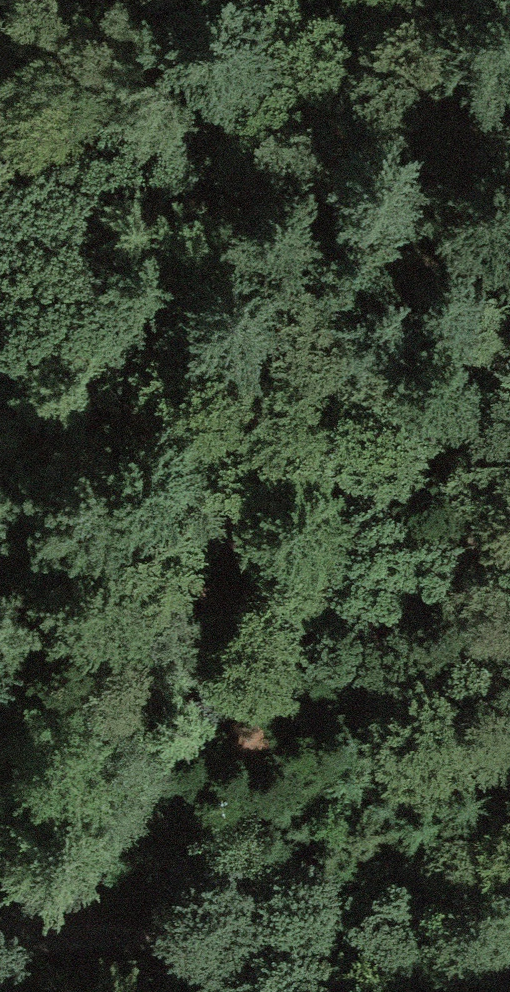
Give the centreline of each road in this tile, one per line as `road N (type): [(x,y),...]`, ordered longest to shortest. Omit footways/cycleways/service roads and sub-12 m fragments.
road 1 (track): [(27,895),(134,759),(230,597),(509,288)]
road 2 (track): [(27,895),(481,955)]
road 3 (track): [(230,597),(190,443),(133,371),(27,353),(0,366)]

